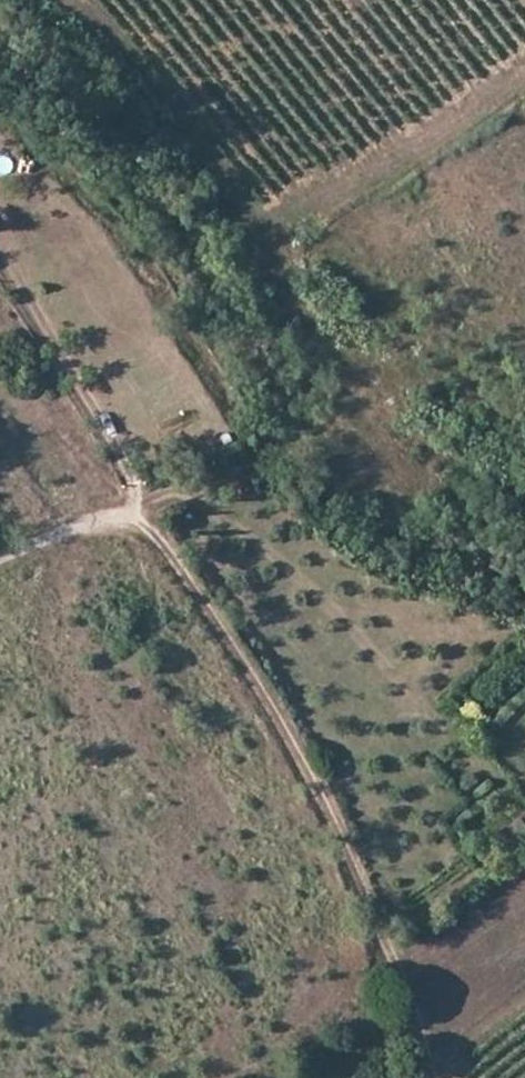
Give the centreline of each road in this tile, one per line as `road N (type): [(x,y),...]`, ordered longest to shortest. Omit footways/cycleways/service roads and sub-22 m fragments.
road 1 (track): [(0,554),(116,511)]

